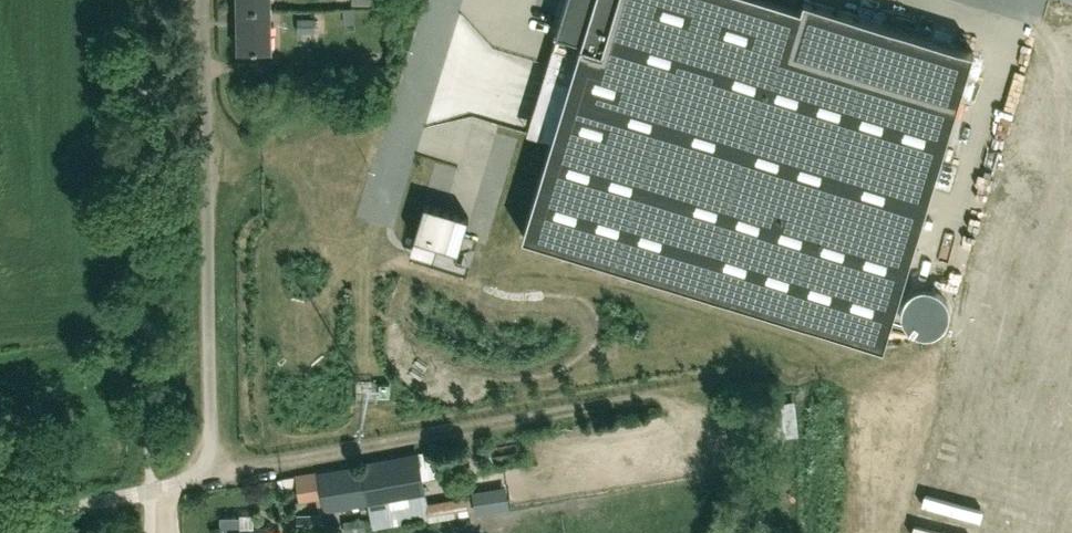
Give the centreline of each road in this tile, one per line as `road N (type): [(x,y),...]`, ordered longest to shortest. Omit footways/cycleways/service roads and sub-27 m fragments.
road 1 (unclassified): [(173,482),(0,520)]

